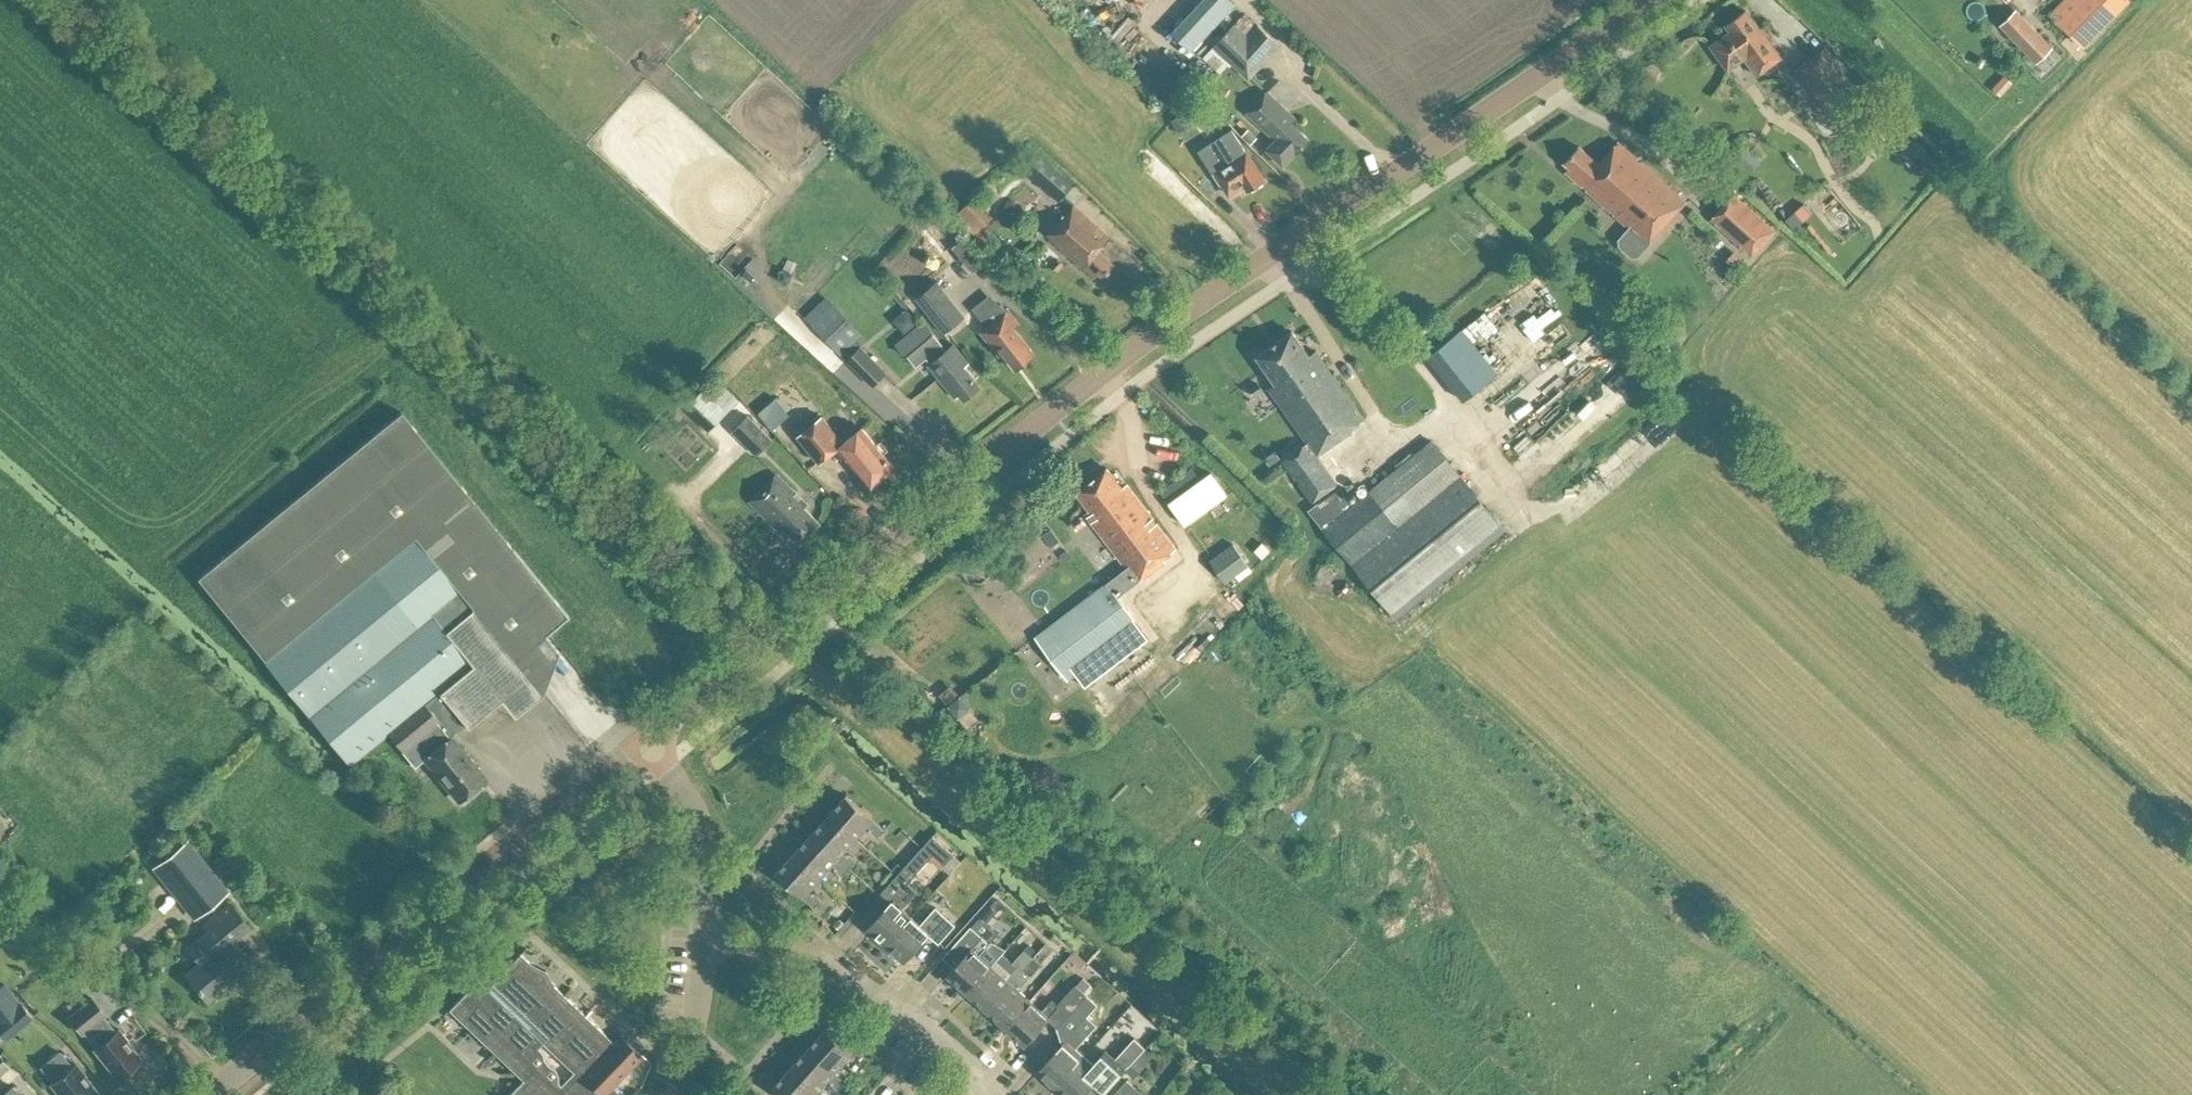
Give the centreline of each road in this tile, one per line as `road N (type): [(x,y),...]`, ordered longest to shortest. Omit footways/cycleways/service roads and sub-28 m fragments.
road 1 (tertiary): [(649,739),(1100,376),(1646,0)]
road 2 (tertiary): [(213,1094),(649,739)]
road 3 (residential): [(980,1094),(970,1067),(922,1025),(881,1010),(816,953),(708,941)]
road 4 (track): [(227,1083),(0,878)]
road 5 (residential): [(708,941),(702,832),(682,784),(649,739)]
road 6 (residential): [(678,1094),(708,941)]

